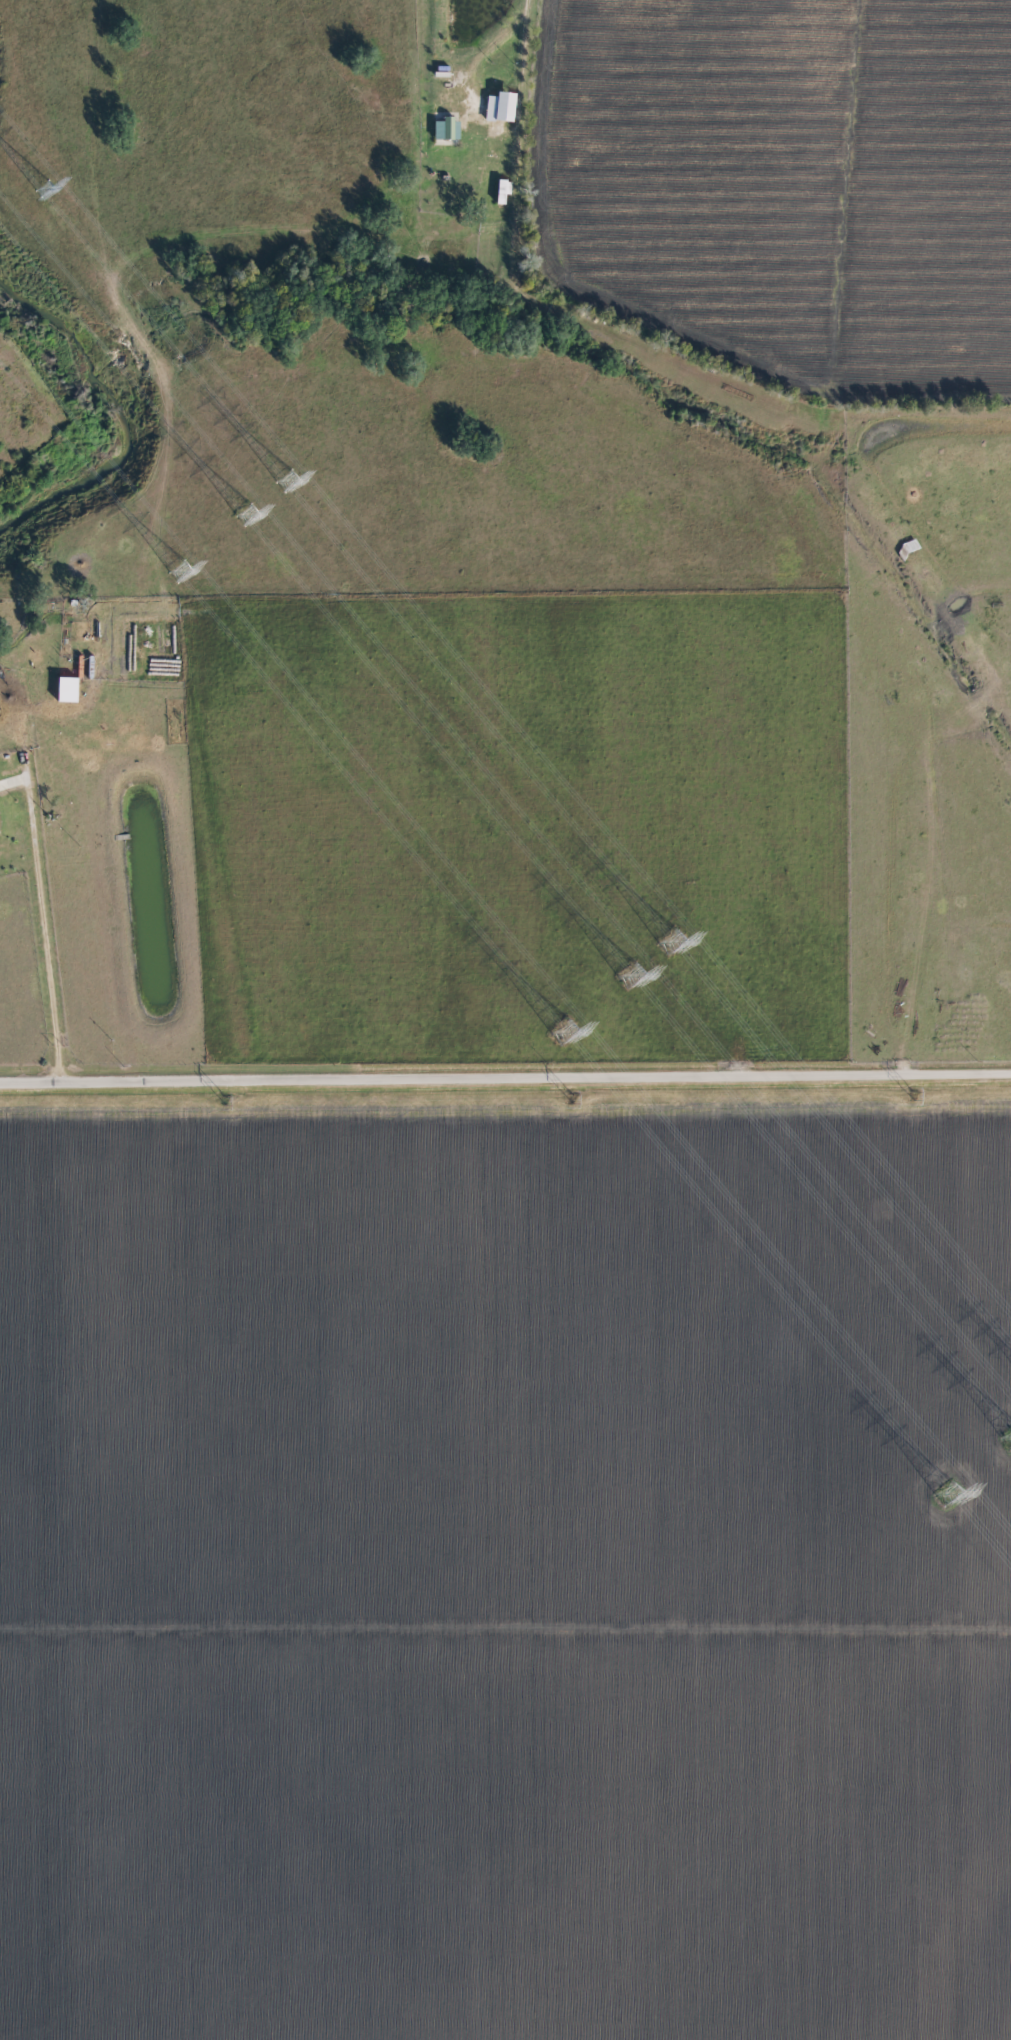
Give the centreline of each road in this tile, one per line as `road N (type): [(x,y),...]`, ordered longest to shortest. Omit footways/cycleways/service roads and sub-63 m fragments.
road 1 (tertiary): [(1010,1077),(0,1088)]

